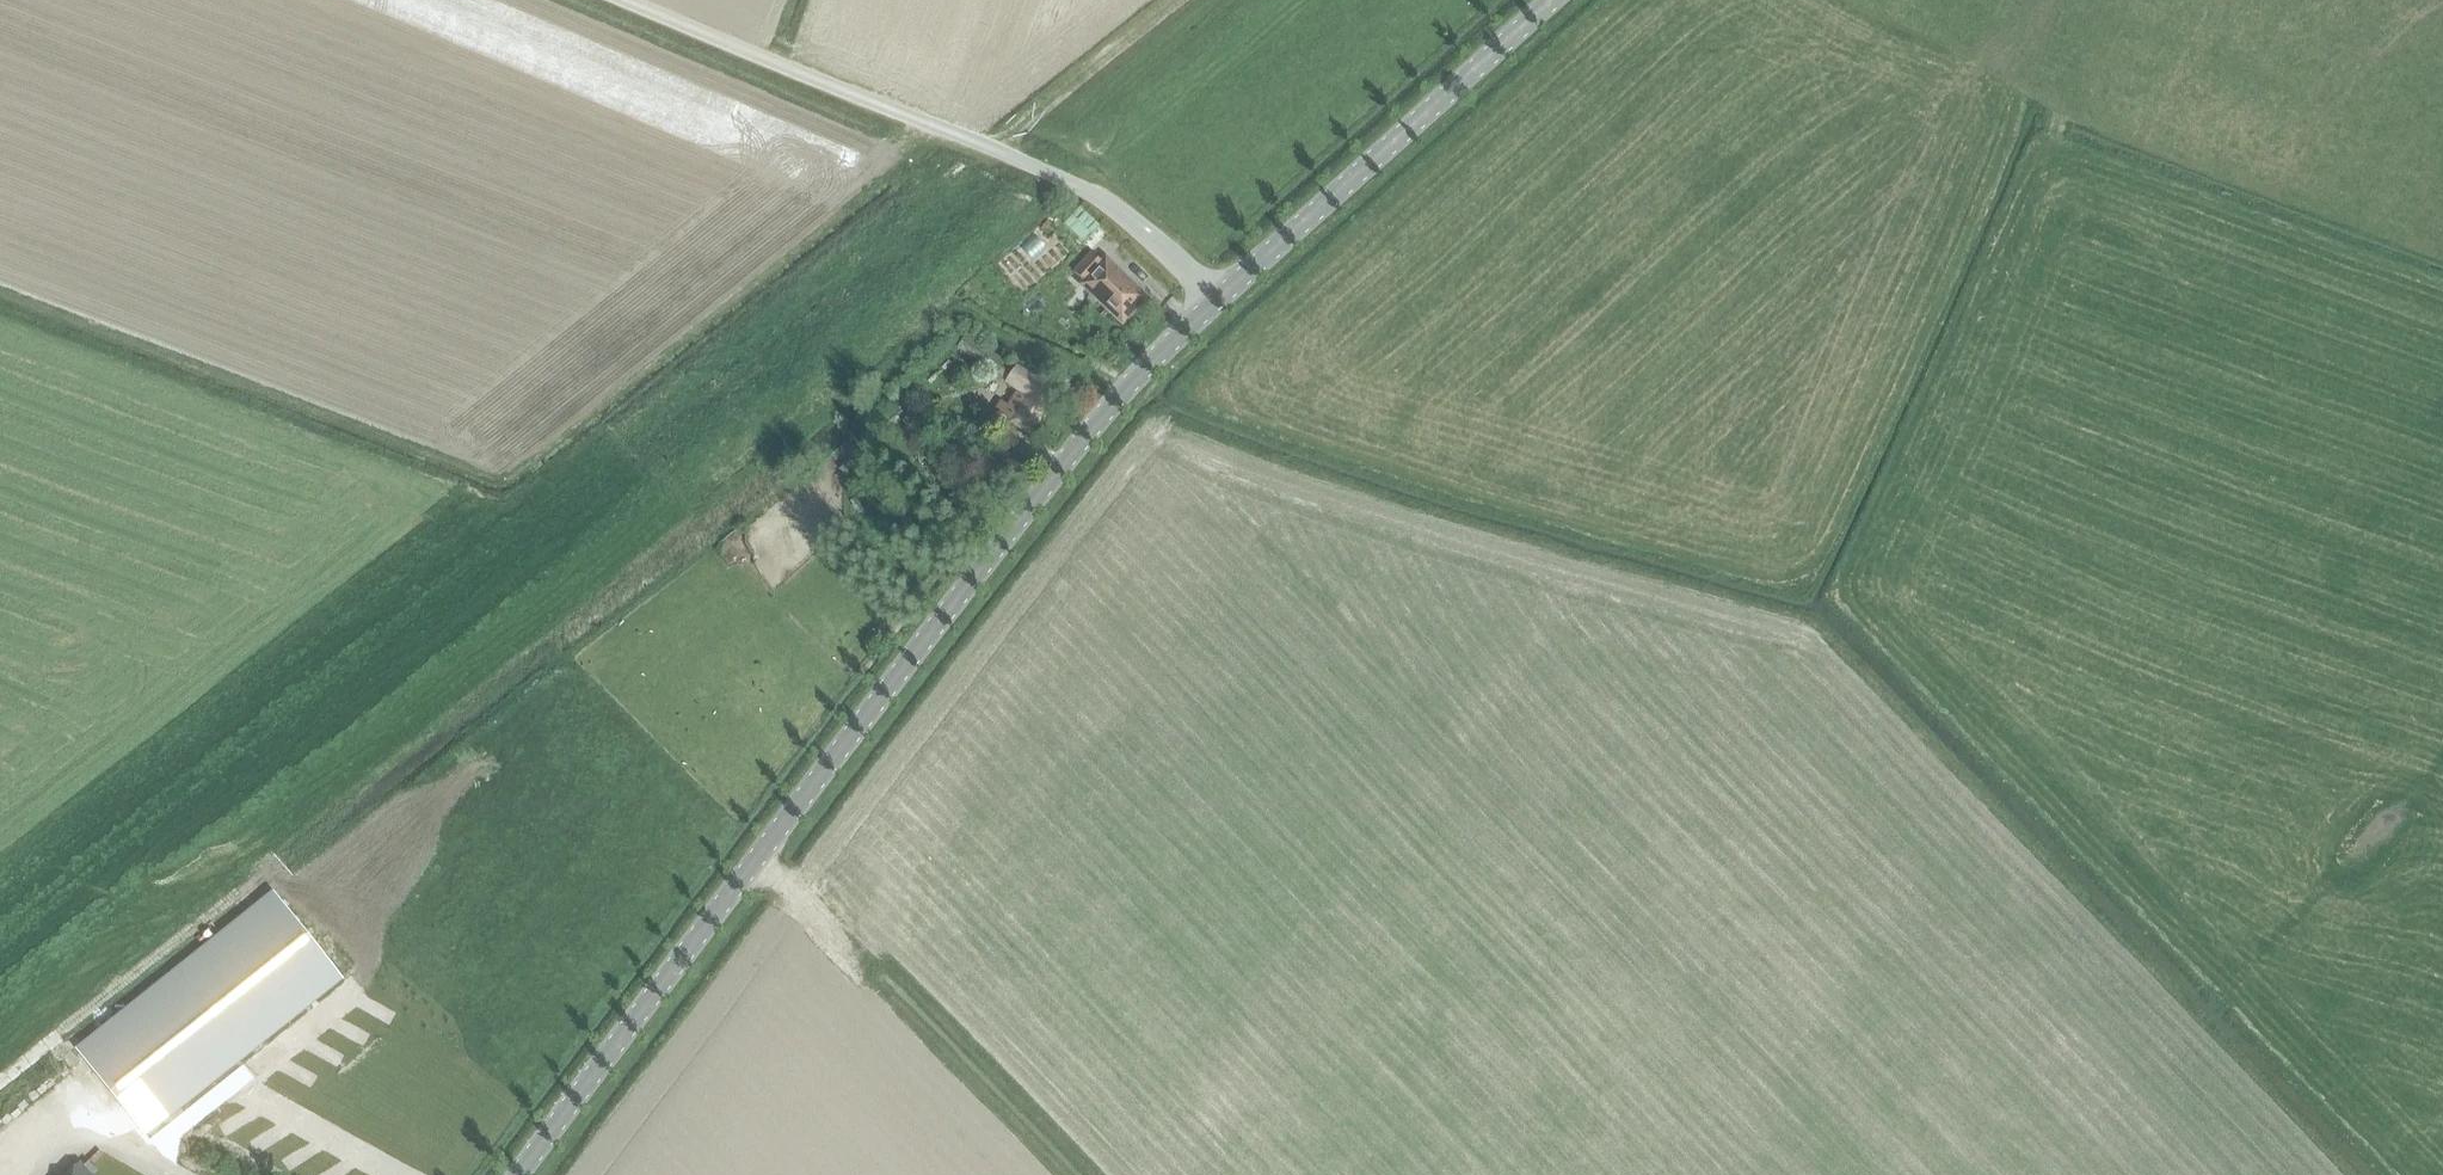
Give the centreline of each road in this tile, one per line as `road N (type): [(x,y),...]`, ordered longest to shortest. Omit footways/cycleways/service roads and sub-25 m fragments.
road 1 (tertiary): [(525,1174),(1091,429),(1214,300),(1553,0)]

